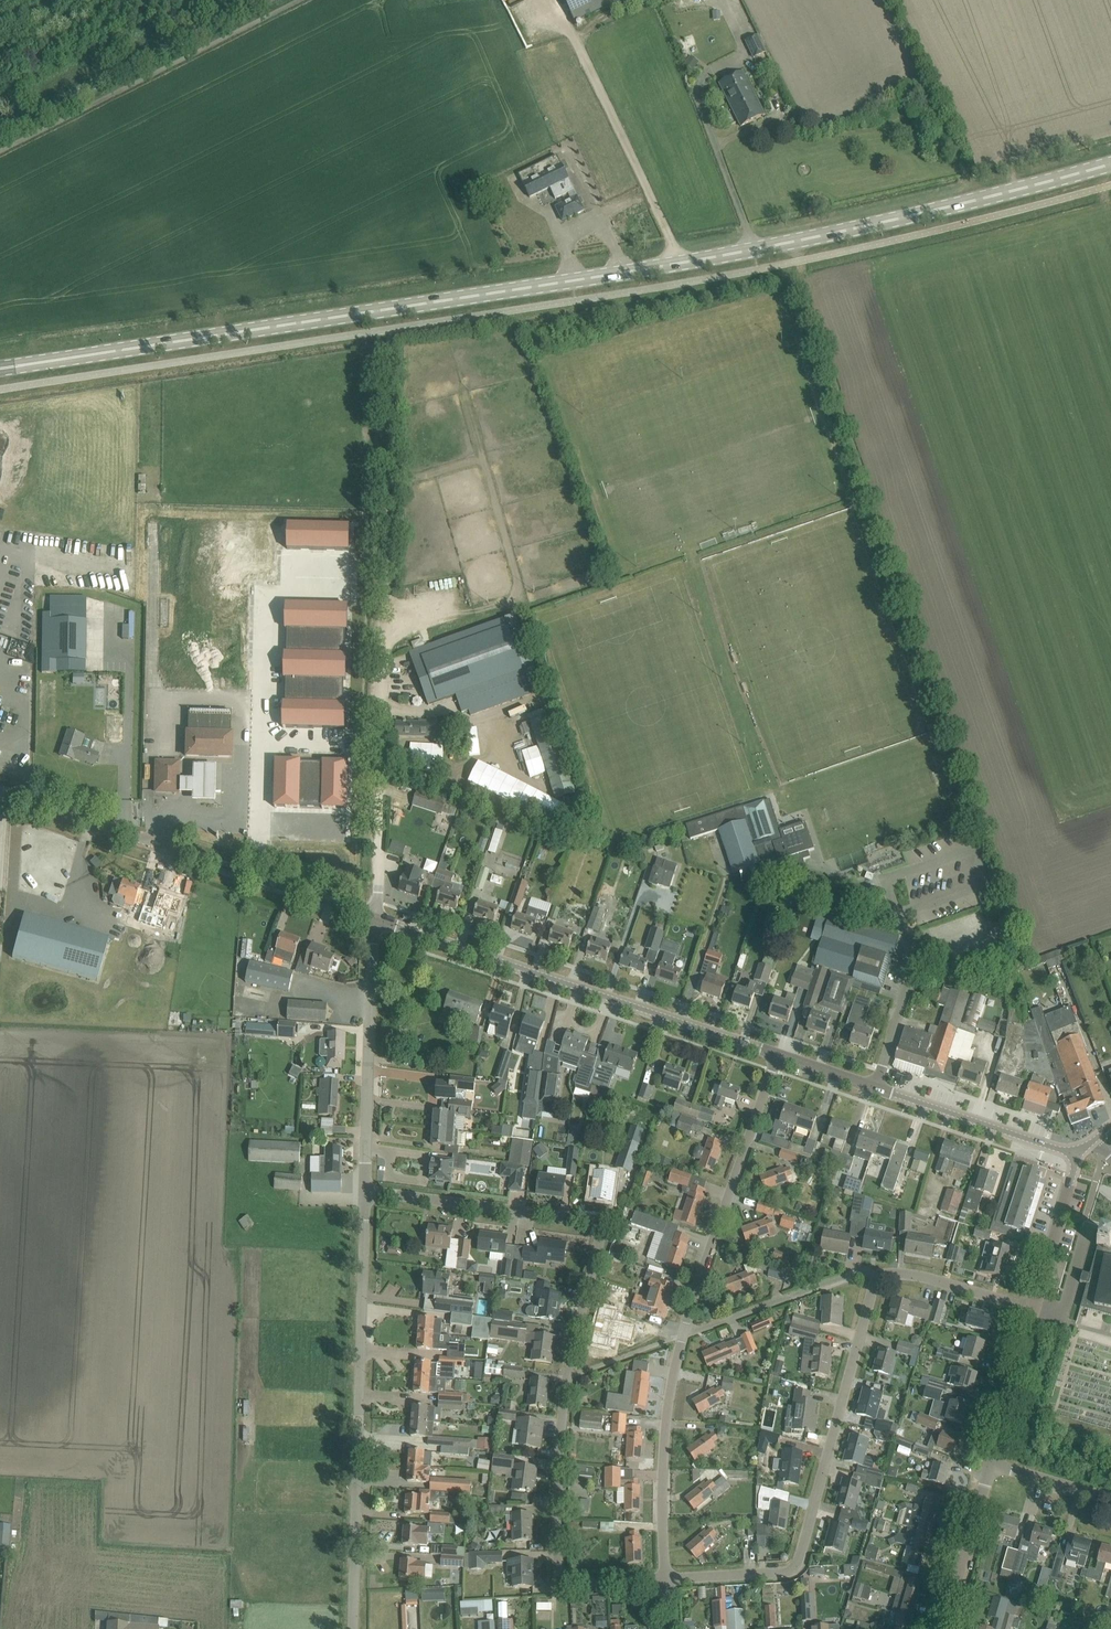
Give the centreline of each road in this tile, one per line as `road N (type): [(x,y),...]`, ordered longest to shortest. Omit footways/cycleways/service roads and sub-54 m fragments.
road 1 (primary): [(15,366),(754,249),(1110,164)]
road 2 (residential): [(664,1579),(574,1585),(558,1570),(567,1377),(603,1225),(366,1191)]
road 3 (residential): [(664,1579),(786,1573),(798,1562),(877,1274),(920,1276),(1032,1311)]
road 4 (unclassified): [(374,918),(387,329)]
road 5 (residential): [(664,1579),(665,1424),(683,1335),(778,1055)]
road 6 (residential): [(353,1628),(366,1191)]
road 7 (tertiary): [(778,1055),(374,918)]
road 8 (tertiary): [(374,918),(0,792)]
road 9 (tertiary): [(1075,1151),(778,1055)]
road 10 (residential): [(366,1191),(374,918)]
road 11 (unclassified): [(944,1628),(990,1462)]
road 12 (unclassified): [(1032,1311),(1075,1151)]
road 13 (unclassified): [(990,1462),(1032,1311)]
road 14 (residential): [(1110,1497),(990,1462)]

